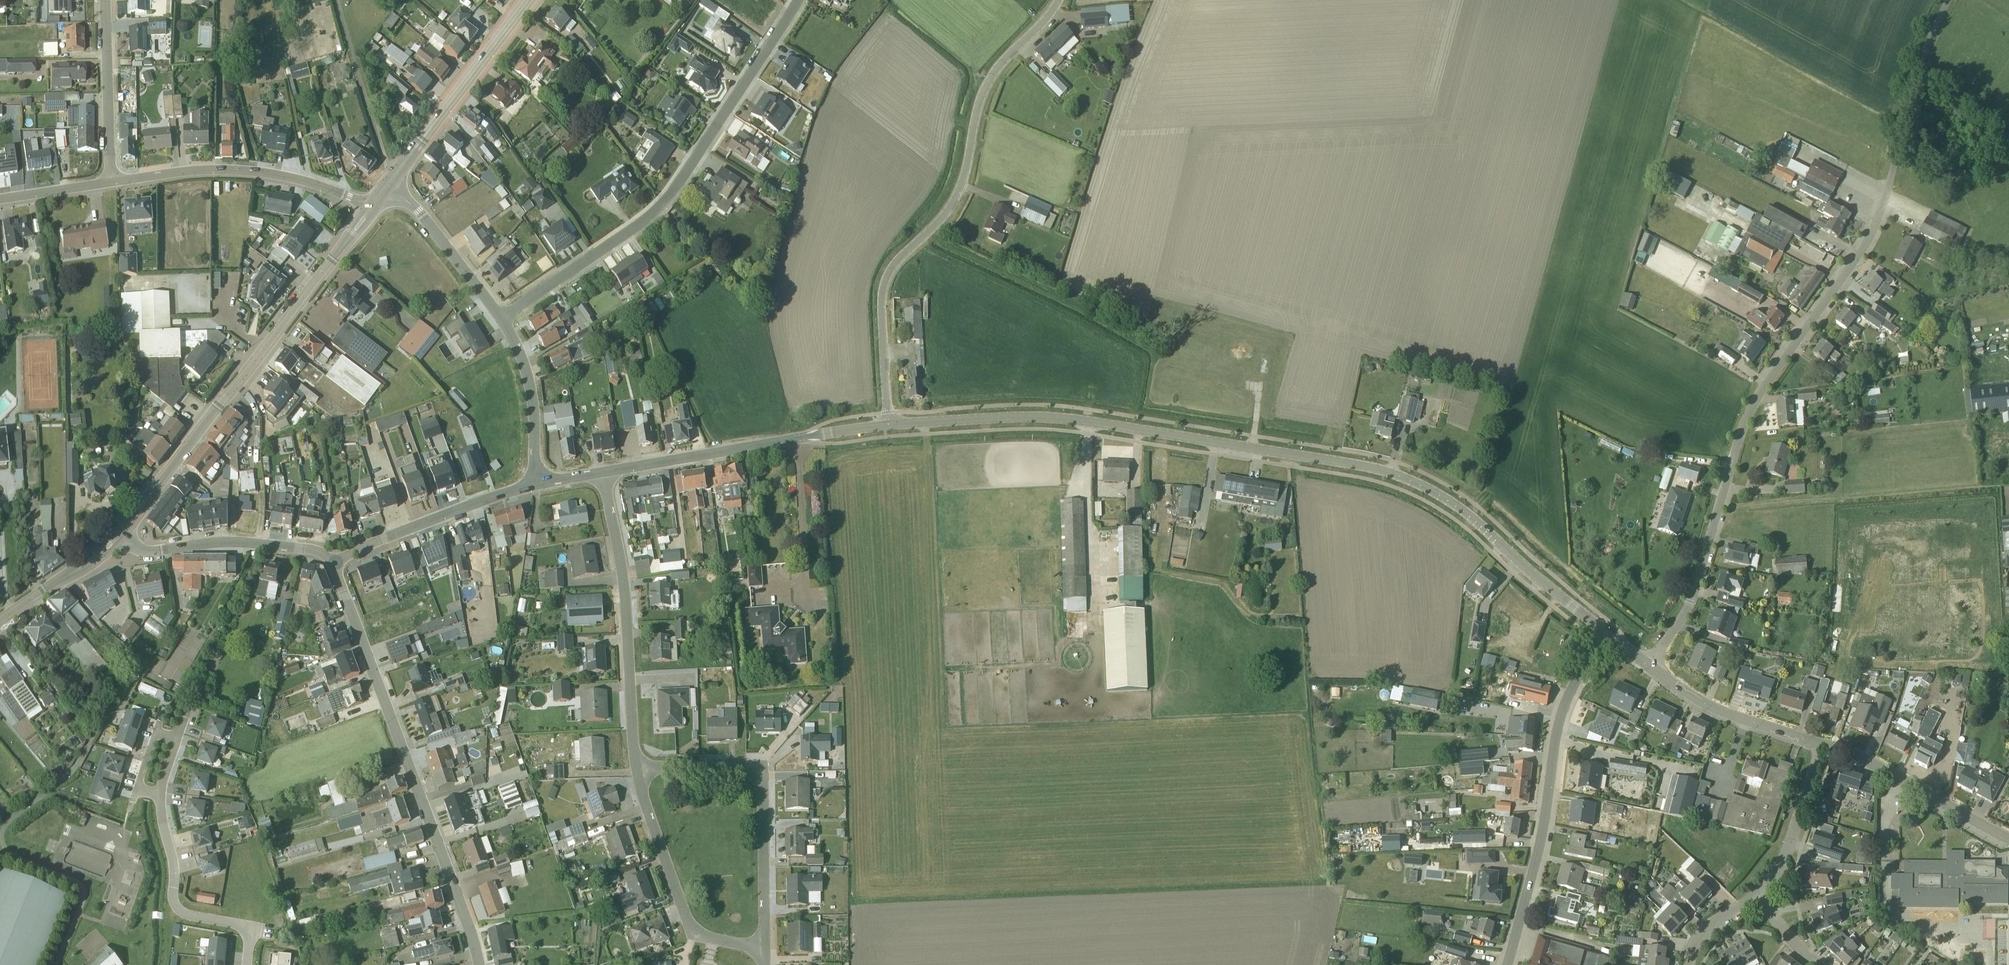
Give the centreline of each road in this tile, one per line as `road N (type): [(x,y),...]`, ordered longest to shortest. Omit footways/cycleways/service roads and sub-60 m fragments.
road 1 (unclassified): [(888,426),(1048,417),(1380,470),(1470,515),(1607,634)]
road 2 (residential): [(1650,665),(1691,601),(1748,413),(1867,242),(1895,160)]
road 3 (unclassified): [(1062,0),(988,86),(952,204),(887,274),(881,298),(888,426)]
road 4 (residential): [(797,0),(672,193),(645,221),(500,319)]
road 5 (residential): [(332,561),(478,964)]
road 6 (secondary): [(118,535),(370,210)]
road 7 (residential): [(1505,964),(1533,881),(1569,690),(1607,634)]
road 8 (residential): [(763,947),(760,766),(637,771)]
road 9 (residential): [(637,771),(622,573),(602,472)]
road 10 (residential): [(112,182),(227,169),(309,183),(370,210)]
road 11 (residential): [(763,947),(692,932),(637,771)]
road 12 (secondary): [(387,187),(528,0)]
road 13 (residential): [(118,535),(143,552),(234,542),(319,551),(332,561)]
road 14 (residential): [(332,561),(538,485)]
road 15 (residential): [(2008,836),(1827,745)]
road 16 (residential): [(1827,745),(1720,711),(1650,665)]
road 17 (residential): [(602,472),(792,439)]
road 18 (residential): [(249,927),(180,912),(160,794)]
road 19 (residential): [(112,182),(105,0)]
road 20 (residential): [(387,187),(418,210),(500,319)]
road 21 (residential): [(500,319),(531,389),(538,485)]
road 22 (unclassified): [(1895,160),(1915,76),(1947,0)]
road 23 (residential): [(1758,896),(1780,872),(1827,745)]
road 24 (secondary): [(0,621),(118,535)]

